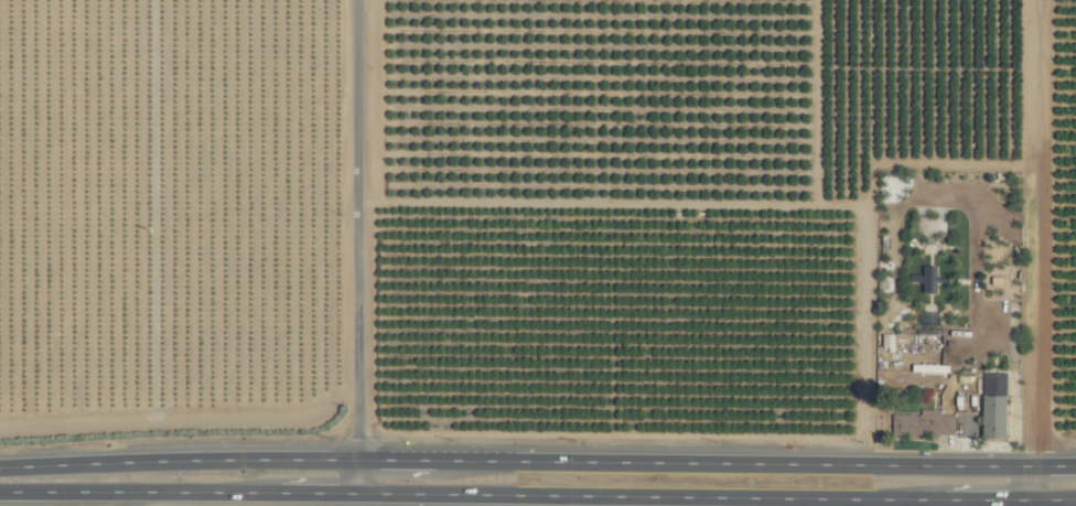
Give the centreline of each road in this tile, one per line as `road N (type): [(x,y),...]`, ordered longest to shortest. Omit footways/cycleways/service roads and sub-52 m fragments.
road 1 (primary): [(1075,467),(275,461),(0,469)]
road 2 (primary): [(0,493),(1075,500)]
road 3 (residential): [(1037,500),(1035,0)]
road 4 (residential): [(359,494),(362,0)]

